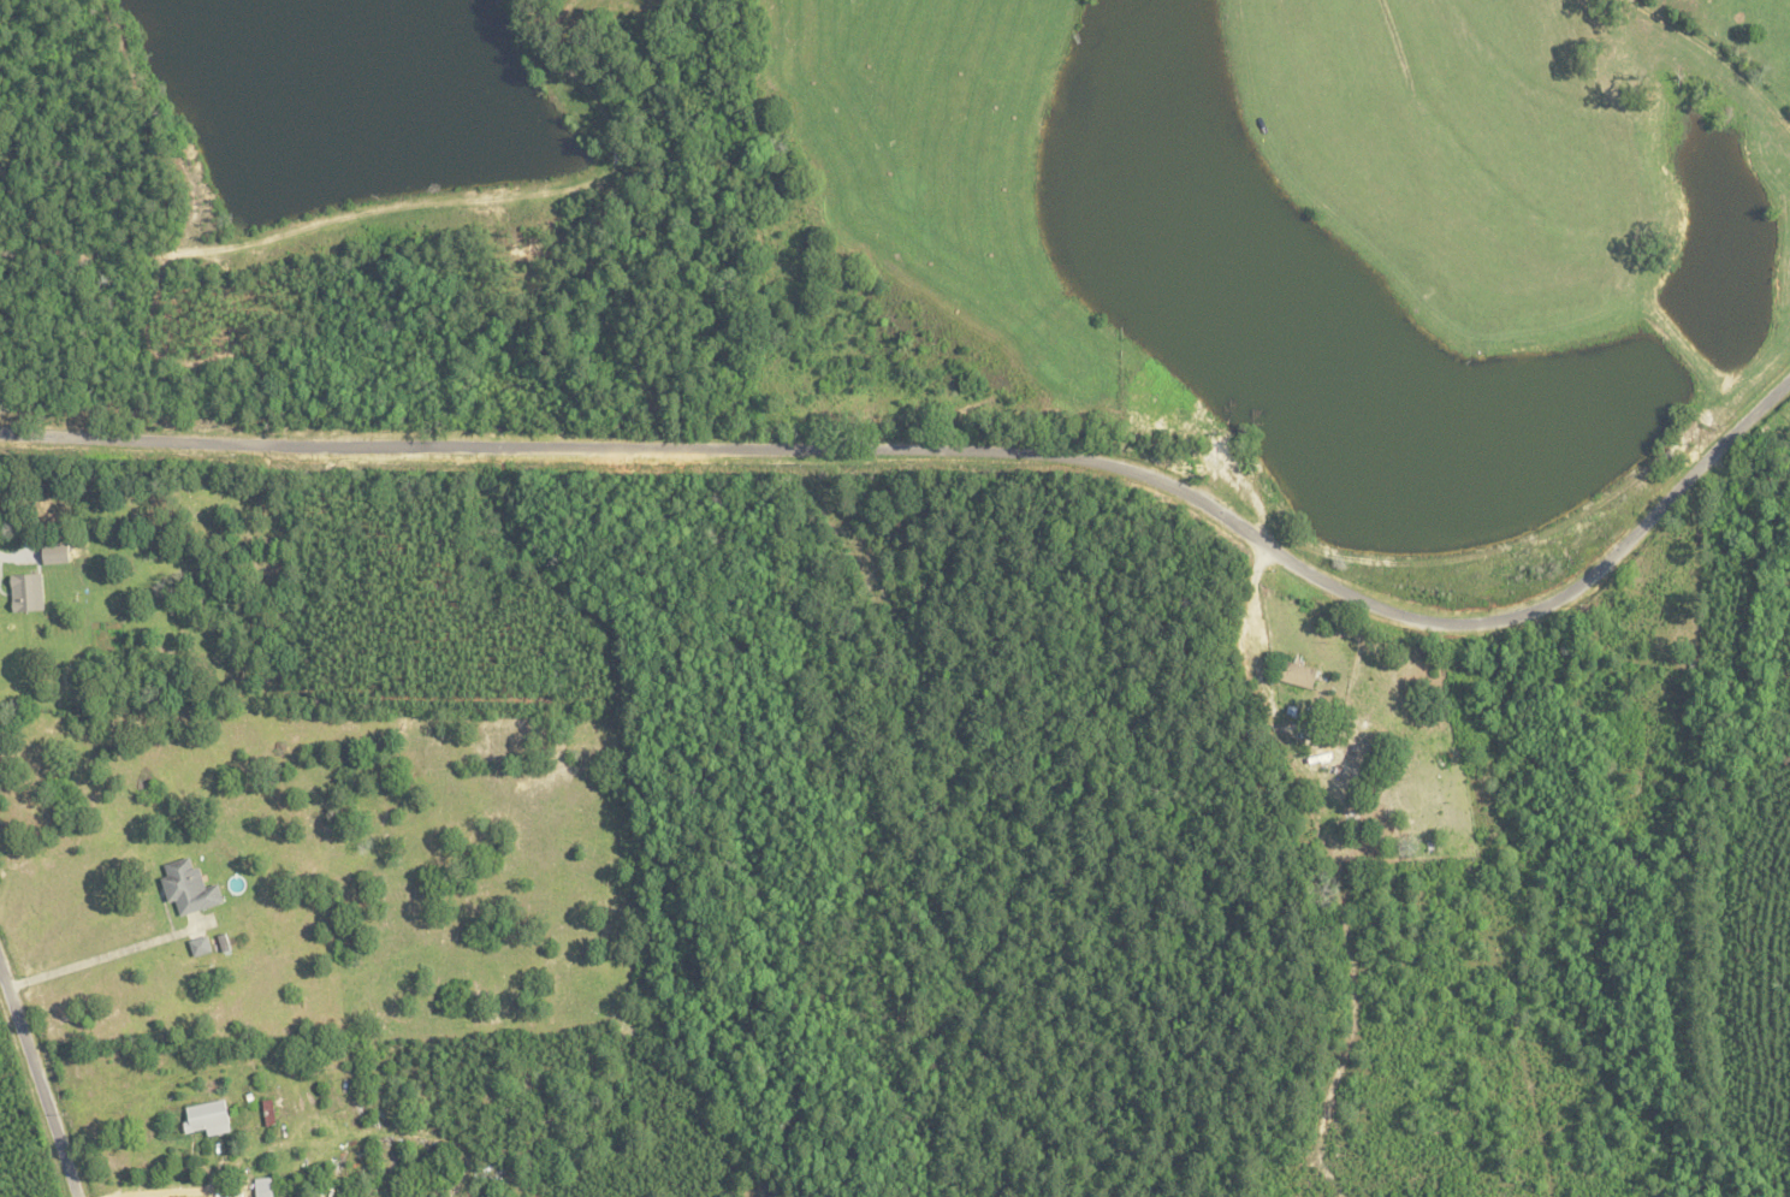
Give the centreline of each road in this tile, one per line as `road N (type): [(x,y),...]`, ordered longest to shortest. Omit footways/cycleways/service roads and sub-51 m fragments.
road 1 (residential): [(0,436),(1049,462),(1145,487),(1321,594),(1418,627),(1487,622),(1570,592),(1789,379)]
road 2 (residential): [(67,1196),(0,994)]

